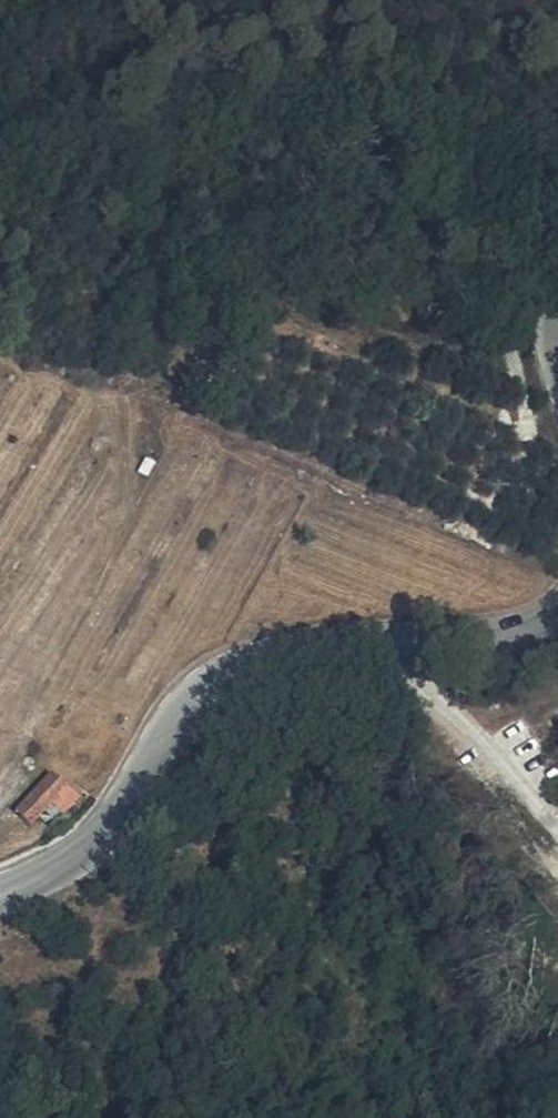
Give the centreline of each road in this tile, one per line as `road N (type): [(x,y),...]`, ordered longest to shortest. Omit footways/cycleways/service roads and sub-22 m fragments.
road 1 (secondary): [(557,604),(502,629),(269,665),(214,686),(184,713),(121,818),(85,851),(0,888)]

